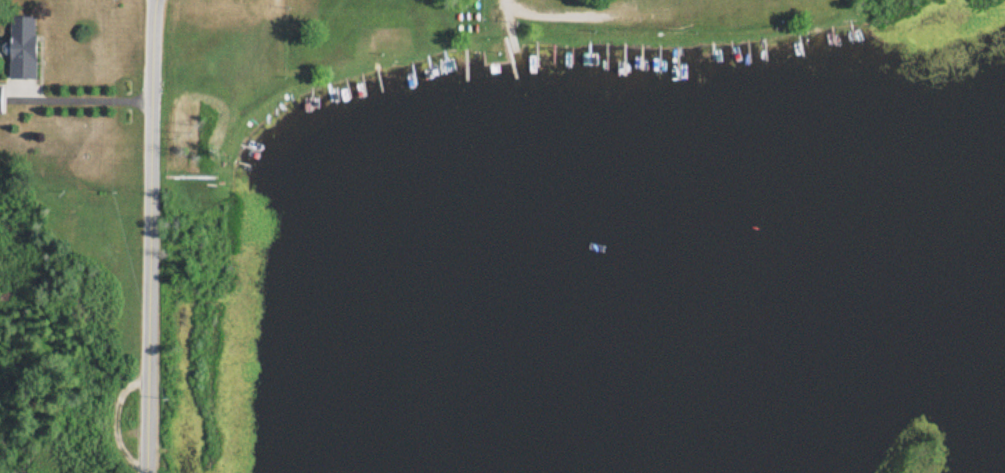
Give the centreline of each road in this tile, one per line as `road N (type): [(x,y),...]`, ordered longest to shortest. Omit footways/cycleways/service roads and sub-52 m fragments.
road 1 (residential): [(146,472),(150,0)]

